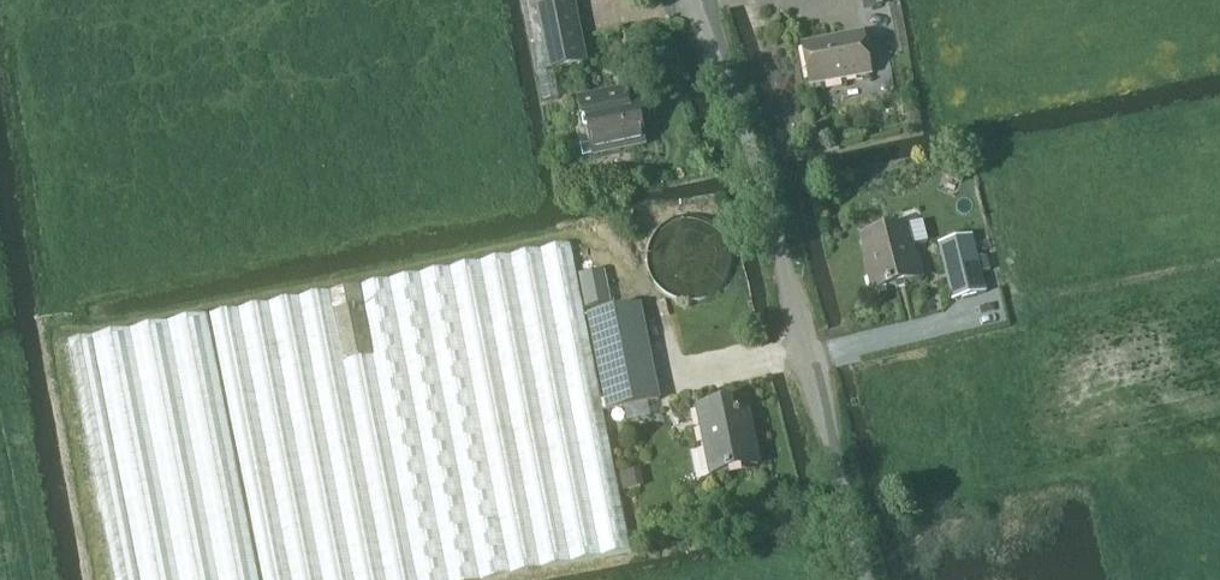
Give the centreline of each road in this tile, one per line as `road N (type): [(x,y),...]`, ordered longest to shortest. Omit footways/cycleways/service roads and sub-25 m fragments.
road 1 (unclassified): [(867,579),(778,236),(701,0)]

